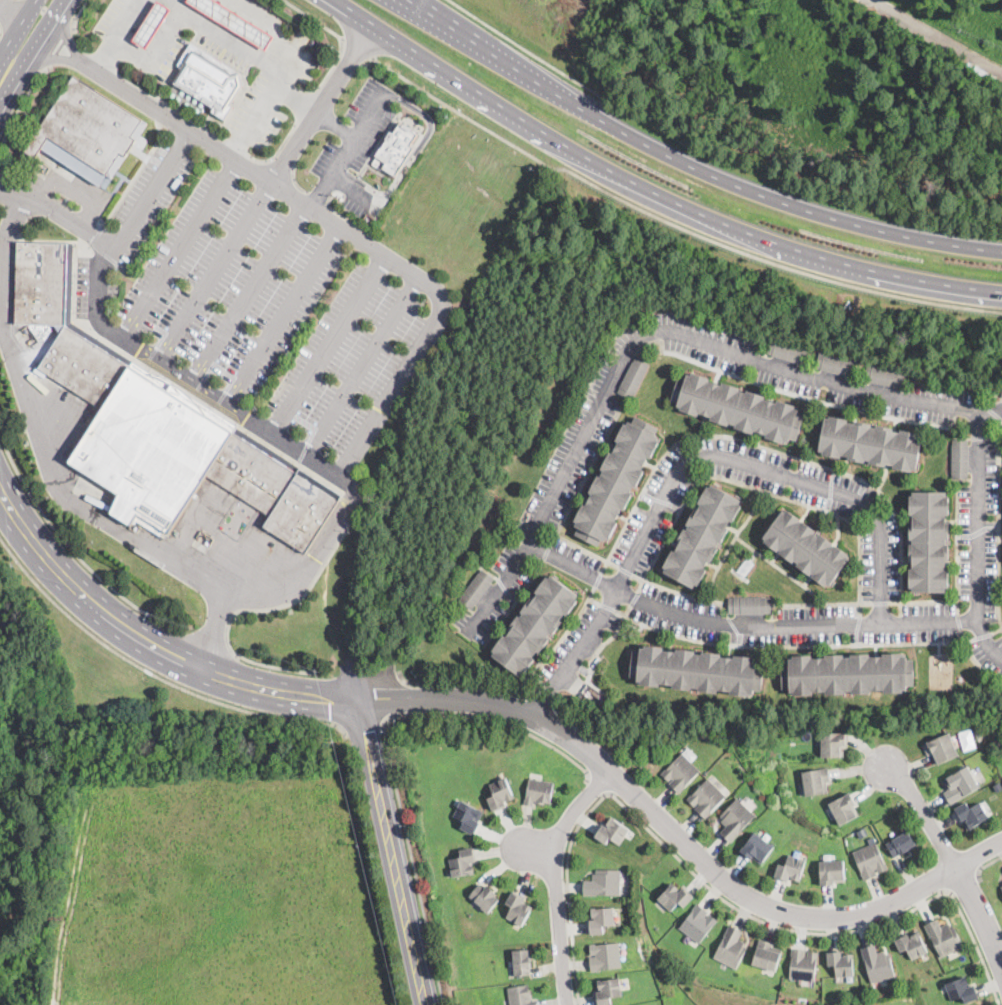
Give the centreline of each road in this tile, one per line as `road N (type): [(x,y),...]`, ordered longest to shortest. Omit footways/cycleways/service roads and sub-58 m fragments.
road 1 (primary): [(333,0),(633,185),(814,255),(1001,292)]
road 2 (residential): [(359,697),(499,702),(536,716),(576,740),(742,893),(774,911),(857,920),(1001,848)]
road 3 (residential): [(465,634),(529,544),(624,358),(653,333),(681,334),(857,389),(1001,411)]
road 4 (primary): [(1001,251),(852,225),(732,185),(606,123),(415,0)]
road 5 (residential): [(536,716),(616,590),(673,477),(693,459),(716,456),(867,509),(878,530),(880,624)]
road 6 (residential): [(529,544),(651,606),(748,626),(979,621)]
road 7 (tertiary): [(359,697),(261,685),(178,660),(66,581),(0,489)]
road 8 (tertiary): [(420,1004),(359,697)]
road 9 (residential): [(980,412),(979,621),(1001,659)]
road 10 (residential): [(570,1004),(556,843),(610,771)]
road 11 (residential): [(884,767),(908,787),(1001,961)]
road 12 (residential): [(871,0),(1001,72)]

